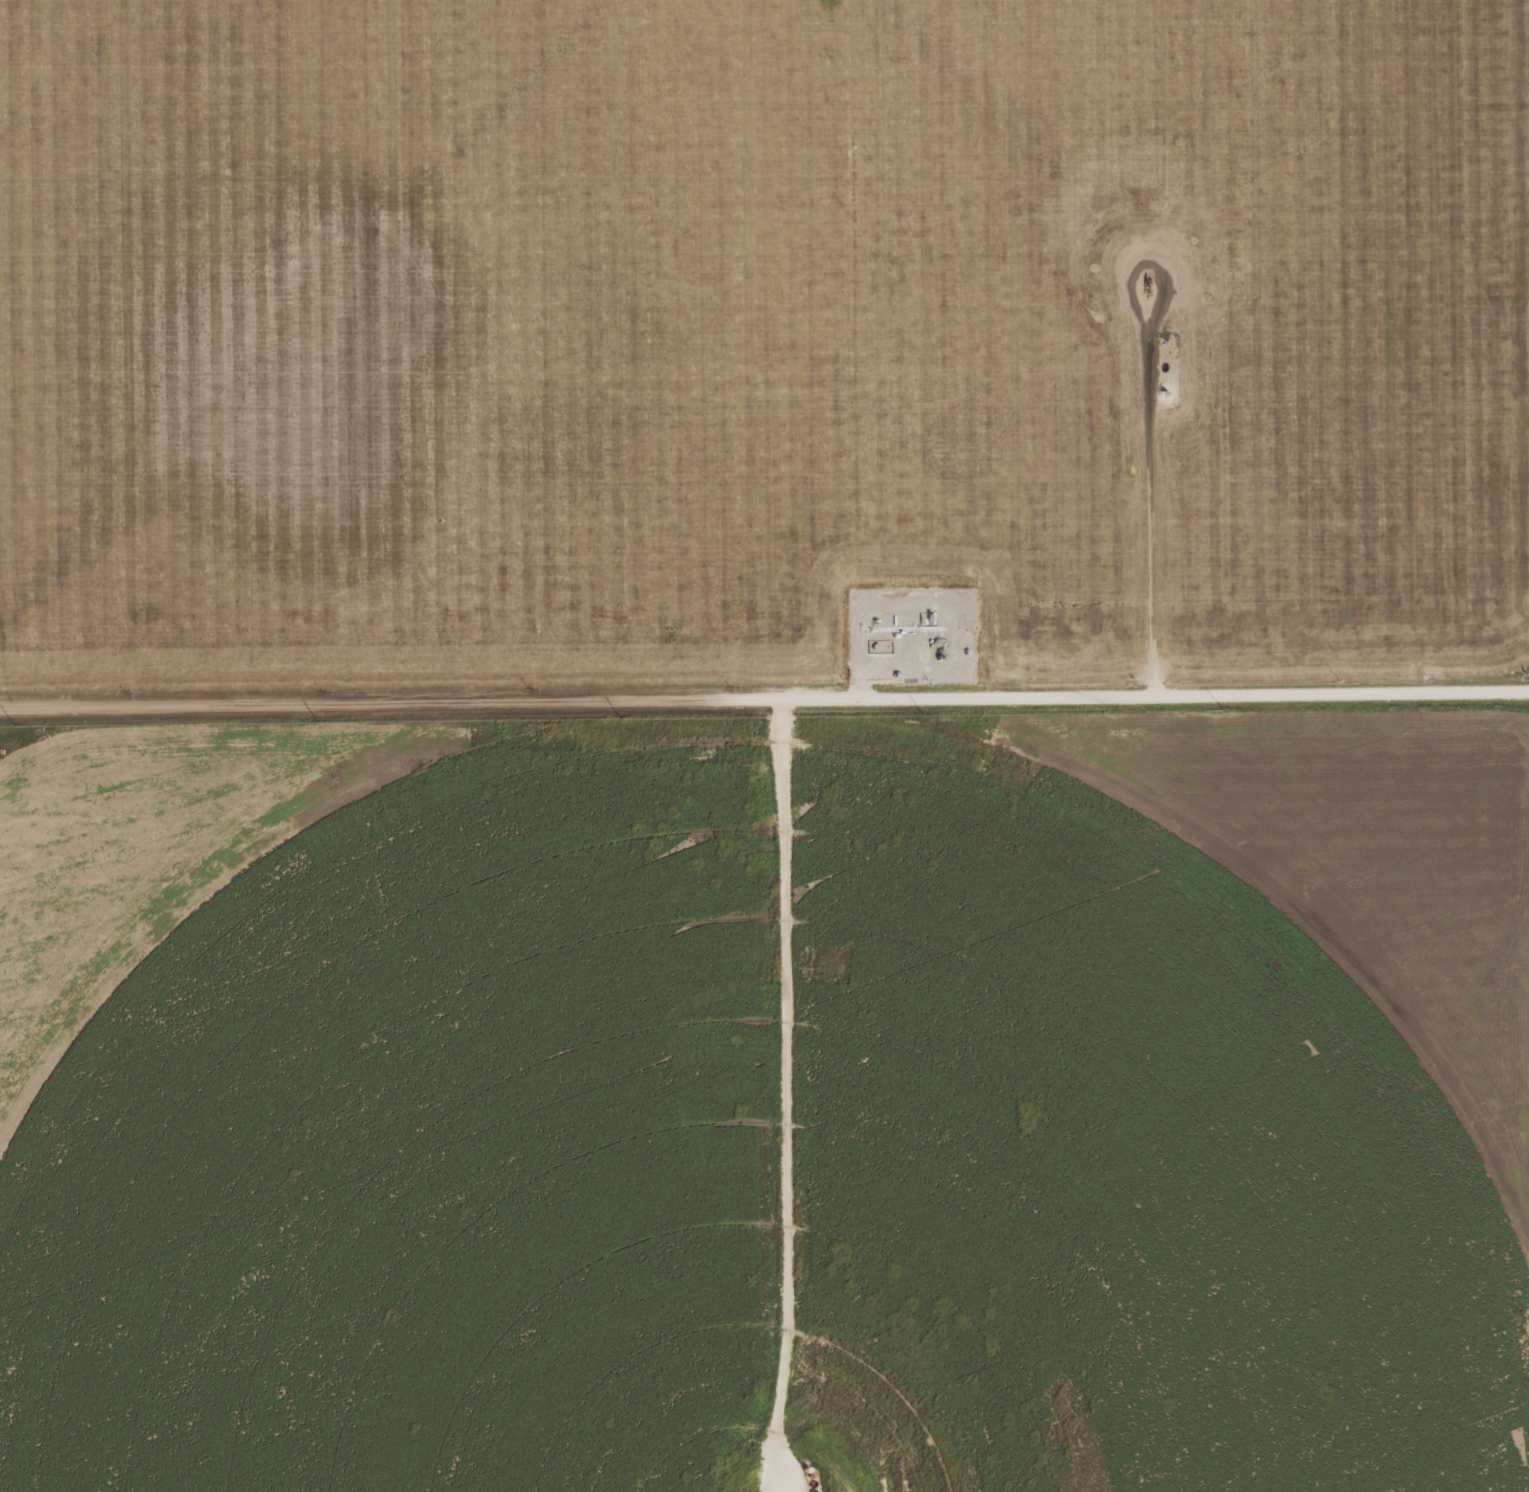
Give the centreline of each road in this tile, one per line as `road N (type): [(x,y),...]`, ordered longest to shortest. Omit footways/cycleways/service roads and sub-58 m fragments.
road 1 (residential): [(0,708),(1528,689)]

